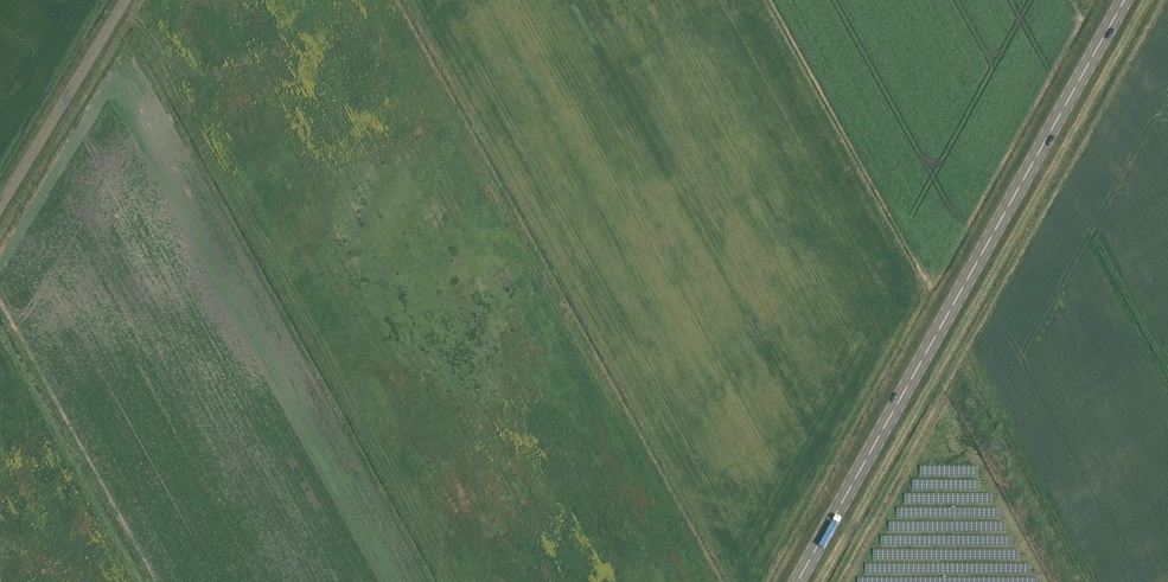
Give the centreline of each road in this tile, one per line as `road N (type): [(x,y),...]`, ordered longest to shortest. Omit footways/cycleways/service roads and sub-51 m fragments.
road 1 (primary): [(798,581),(1125,0)]
road 2 (unclassified): [(0,204),(123,0)]

